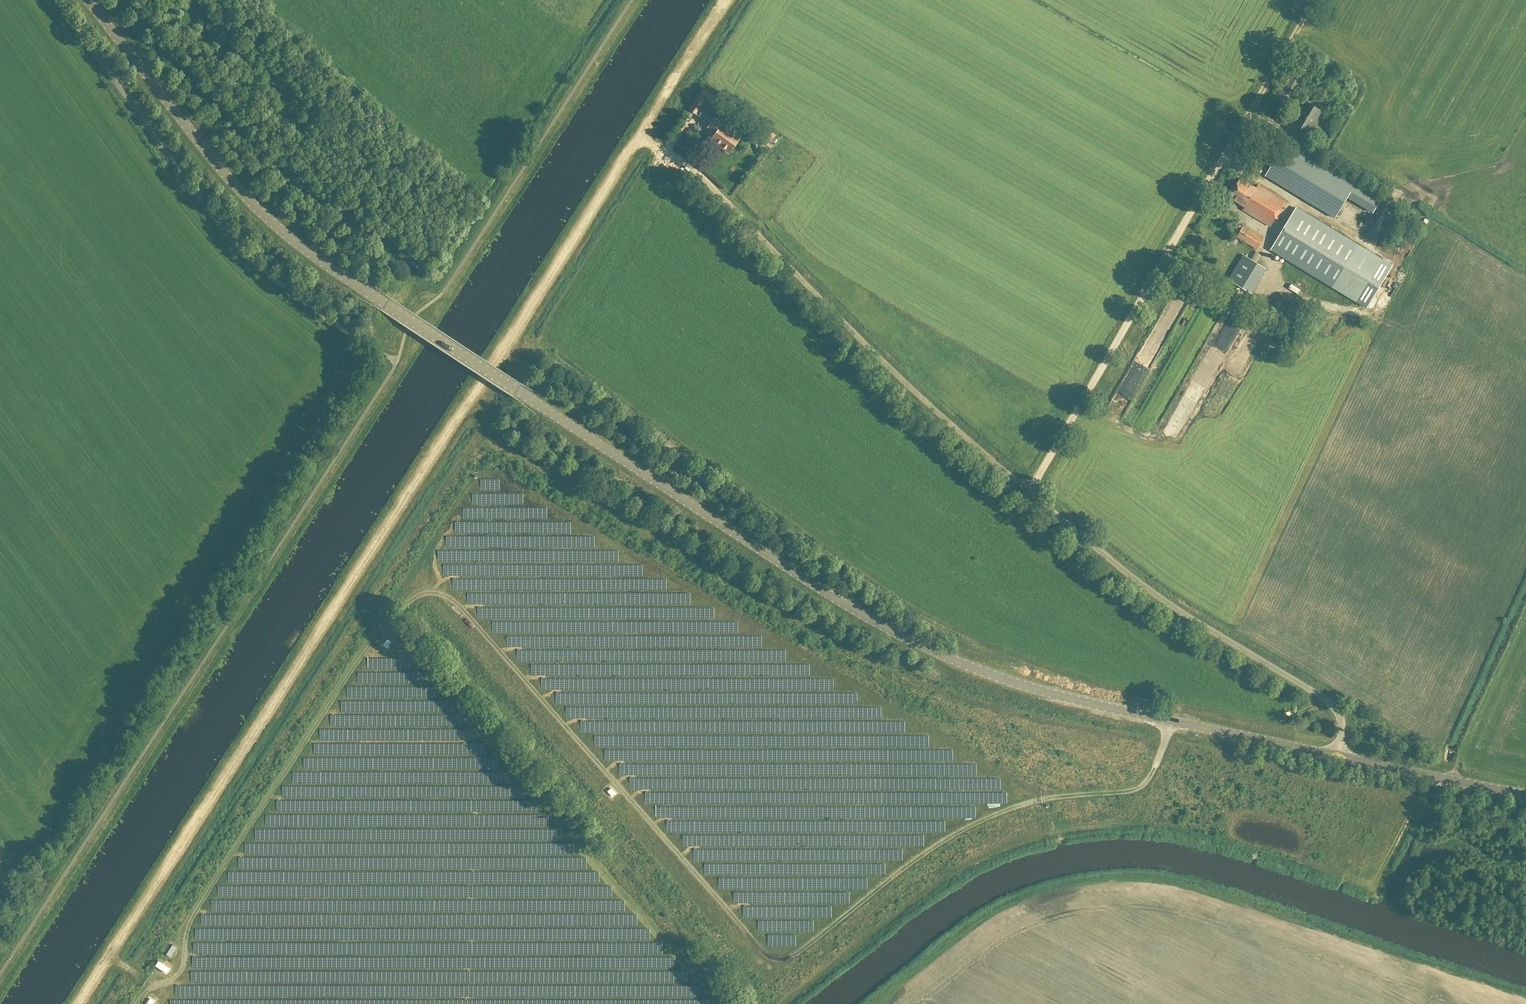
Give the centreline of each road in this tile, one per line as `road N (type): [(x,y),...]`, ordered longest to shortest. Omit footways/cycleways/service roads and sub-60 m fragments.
road 1 (tertiary): [(1336,757),(1002,679),(838,601),(285,238),(225,179),(85,0)]
road 2 (track): [(729,0),(79,1003)]
road 3 (track): [(642,0),(0,990)]
road 4 (unclassified): [(1029,492),(1315,0)]
road 5 (unclassified): [(1029,492),(882,362),(693,171),(639,140)]
road 6 (unclassified): [(1336,757),(1341,728),(1331,704),(1166,602),(1029,492)]
road 7 (tertiary): [(1525,797),(1336,757)]

